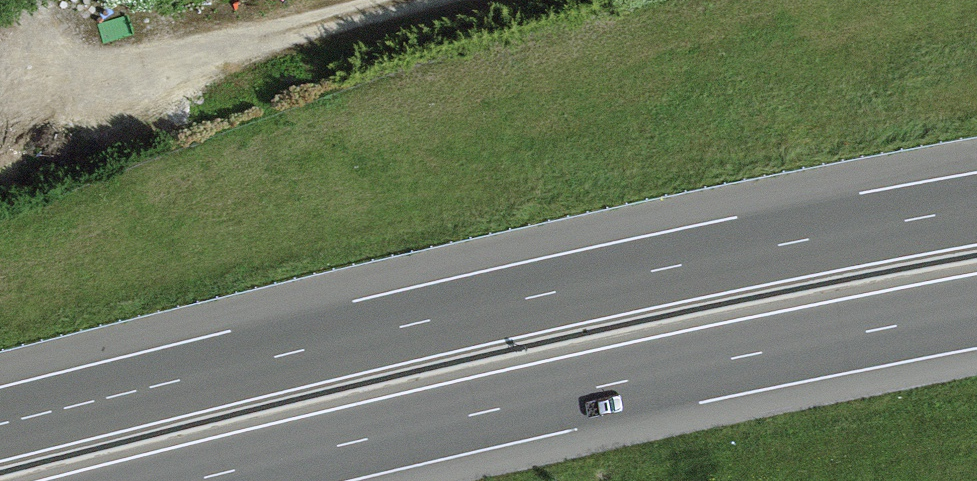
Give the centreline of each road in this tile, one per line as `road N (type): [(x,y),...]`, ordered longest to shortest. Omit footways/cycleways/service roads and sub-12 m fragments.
road 1 (motorway): [(976,205),(516,299),(0,421)]
road 2 (motorway): [(212,480),(534,405),(976,315)]

